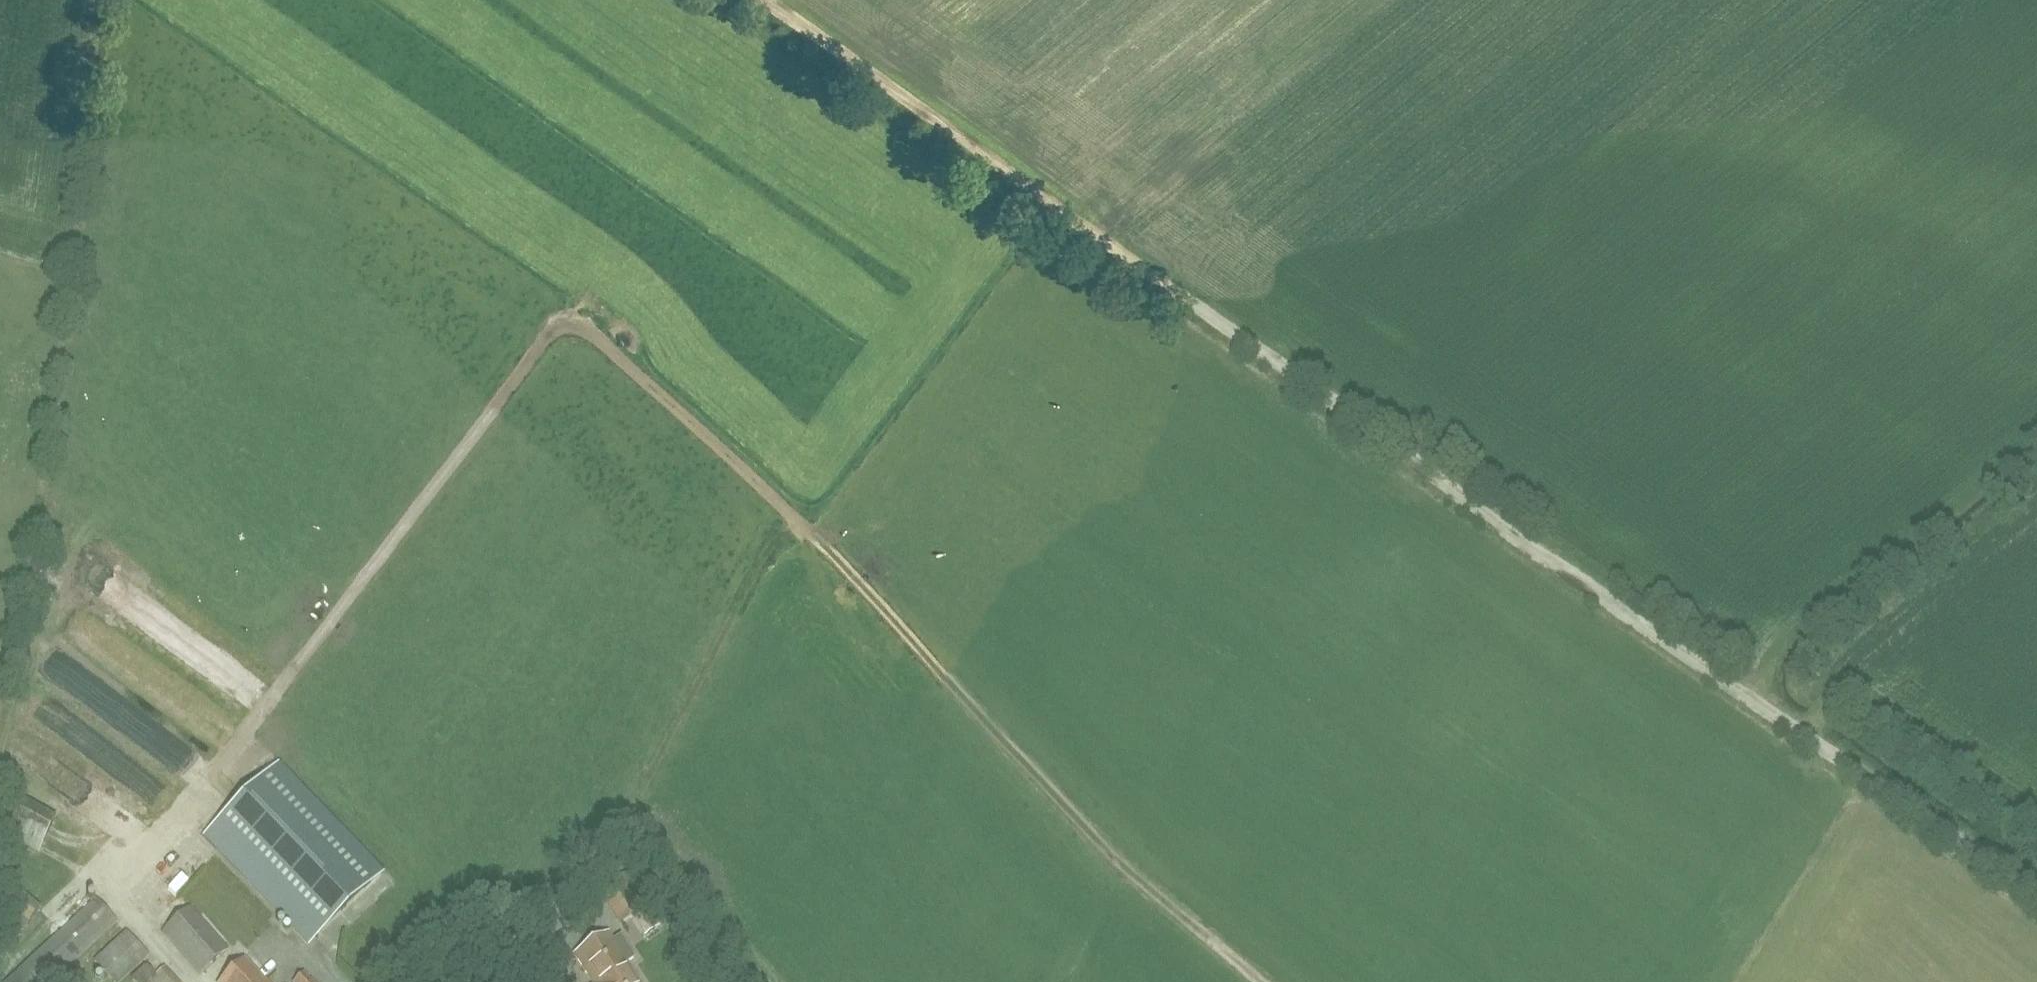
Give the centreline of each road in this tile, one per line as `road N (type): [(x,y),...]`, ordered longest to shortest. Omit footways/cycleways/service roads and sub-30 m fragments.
road 1 (track): [(2036,899),(1463,498),(775,0)]
road 2 (track): [(265,706),(555,328),(574,320),(798,519),(1125,867),(1262,981)]
road 3 (track): [(798,519),(764,557),(620,830)]
road 4 (unclassified): [(454,981),(543,919),(591,875),(620,830)]

